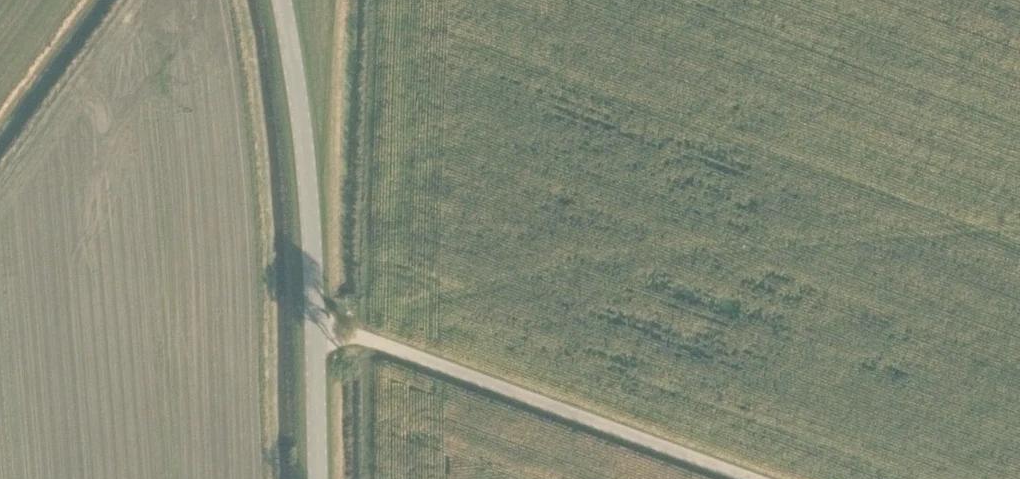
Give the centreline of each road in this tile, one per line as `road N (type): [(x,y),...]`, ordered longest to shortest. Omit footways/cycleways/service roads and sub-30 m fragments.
road 1 (tertiary): [(320,478),(303,142),(281,0)]

